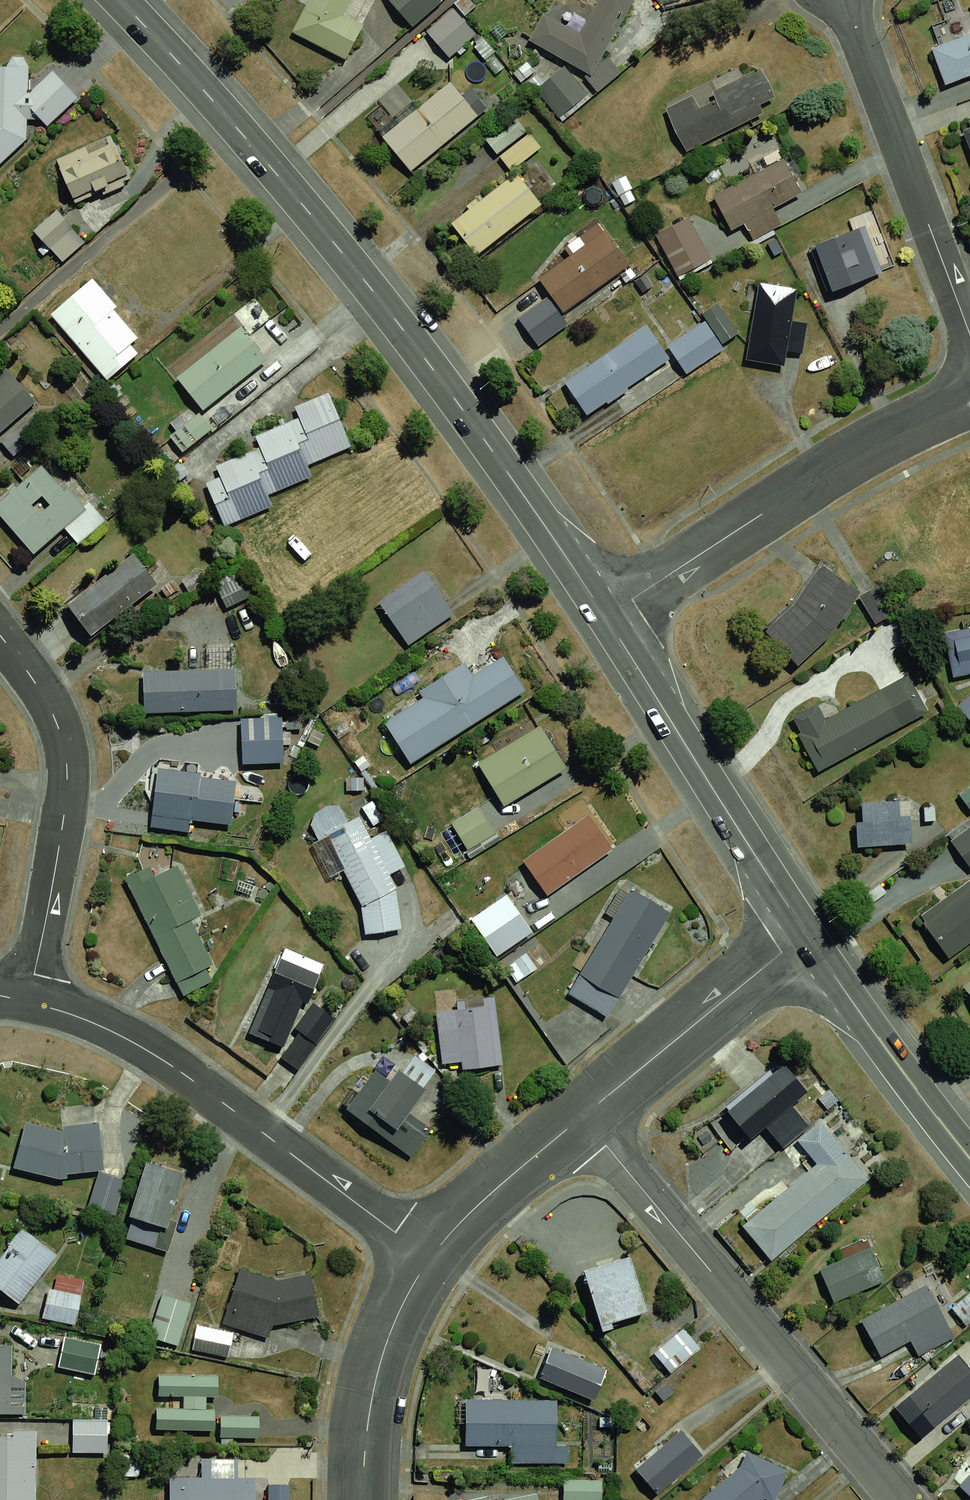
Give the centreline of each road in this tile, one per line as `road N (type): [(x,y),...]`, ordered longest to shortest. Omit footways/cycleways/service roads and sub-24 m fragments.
road 1 (trunk): [(605,618),(505,469),(342,252),(120,0)]
road 2 (residential): [(582,1117),(895,1499)]
road 3 (residential): [(28,1001),(90,1021),(196,1083),(429,1258)]
road 4 (residential): [(605,618),(828,472),(969,402)]
road 5 (residential): [(0,637),(35,683),(67,764),(28,1001)]
road 6 (trunk): [(805,933),(605,618)]
road 7 (residential): [(843,0),(969,336)]
road 8 (residential): [(805,933),(582,1117)]
road 9 (trunk): [(969,1157),(805,933)]
road 10 (residential): [(429,1258),(393,1328),(373,1391),(362,1499)]
road 11 (residential): [(582,1117),(429,1258)]

